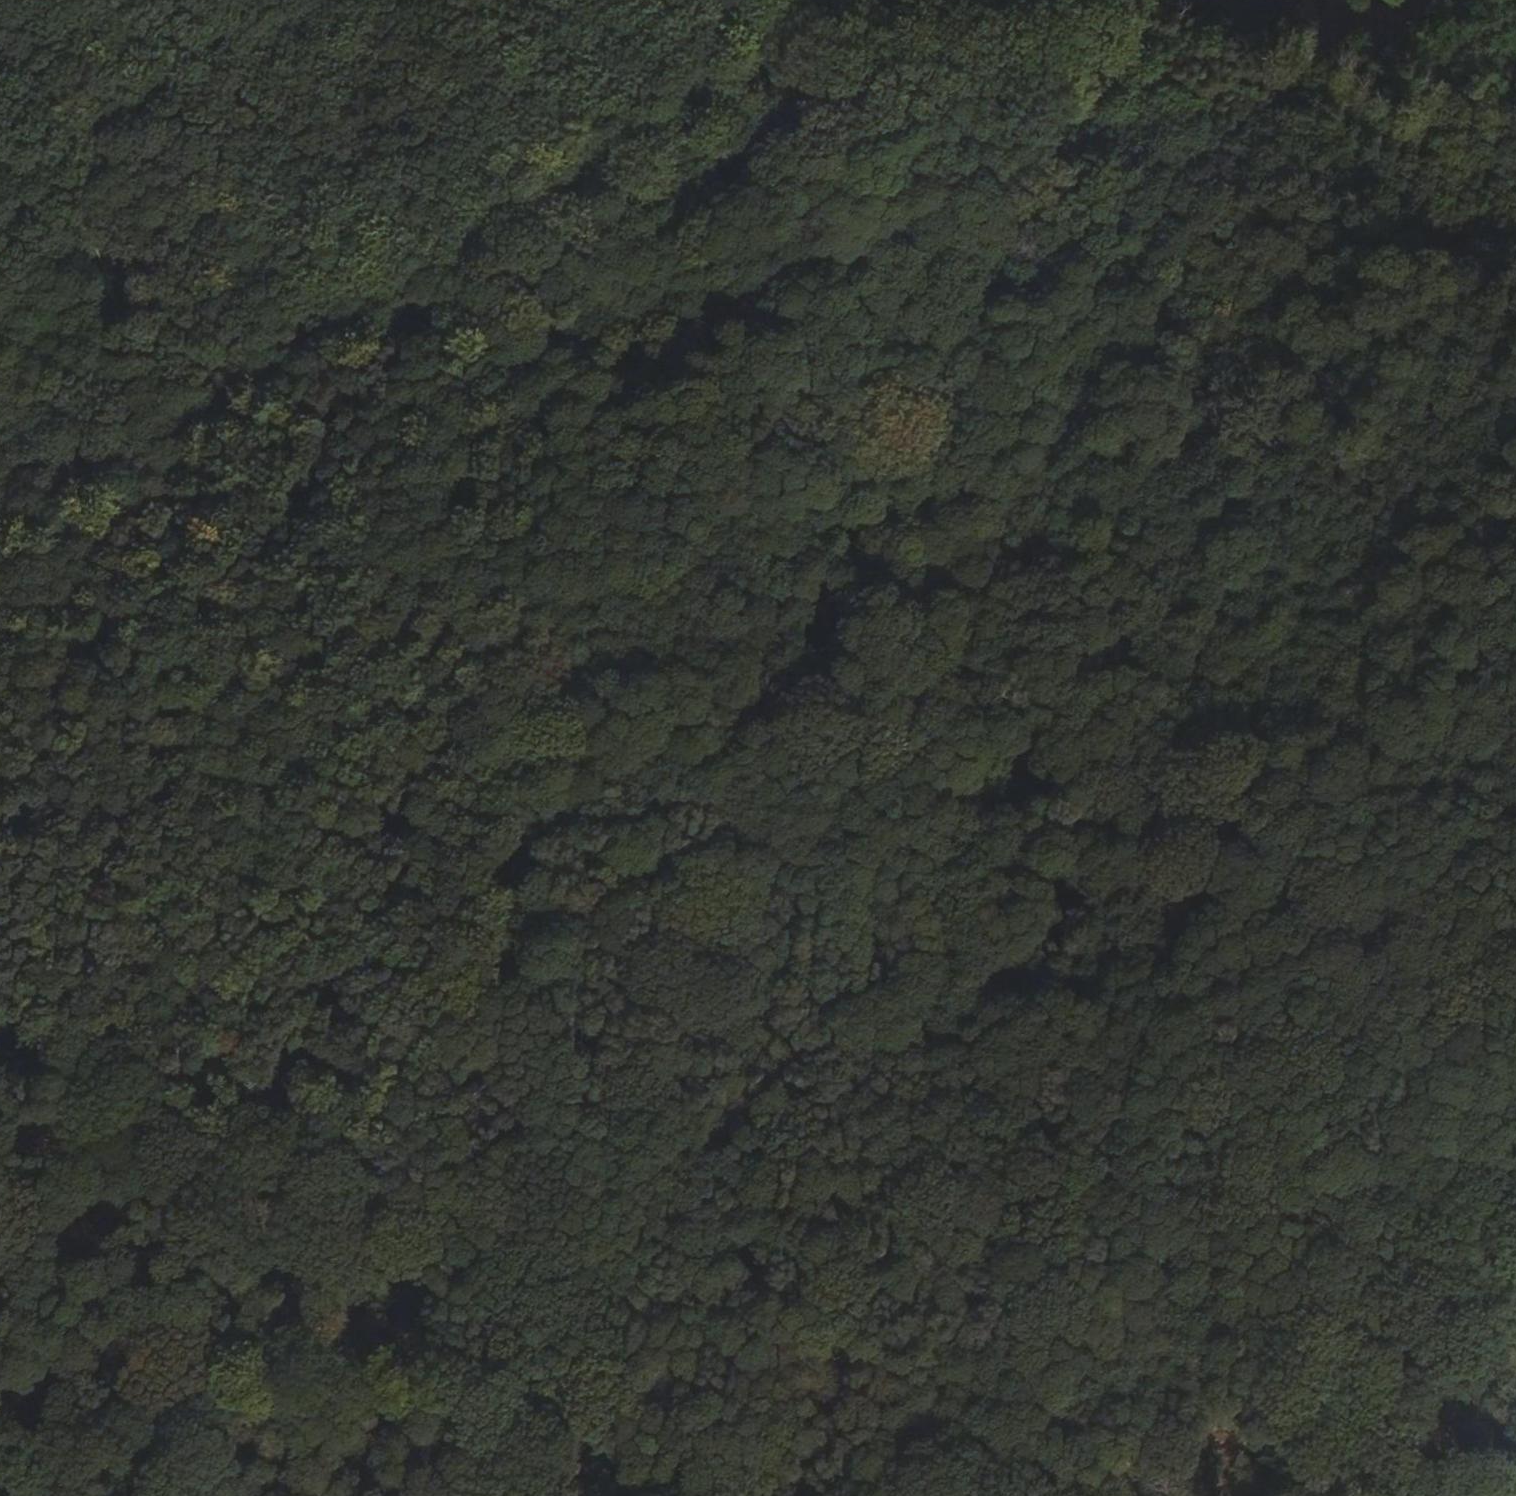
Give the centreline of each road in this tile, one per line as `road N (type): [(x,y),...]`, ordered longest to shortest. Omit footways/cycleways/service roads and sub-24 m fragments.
road 1 (track): [(883,0),(0,530)]
road 2 (track): [(0,1046),(41,1061),(107,1105),(317,1260),(381,1338),(476,1426),(648,1495)]
road 3 (track): [(1063,1495),(1243,1446),(1515,1333)]

